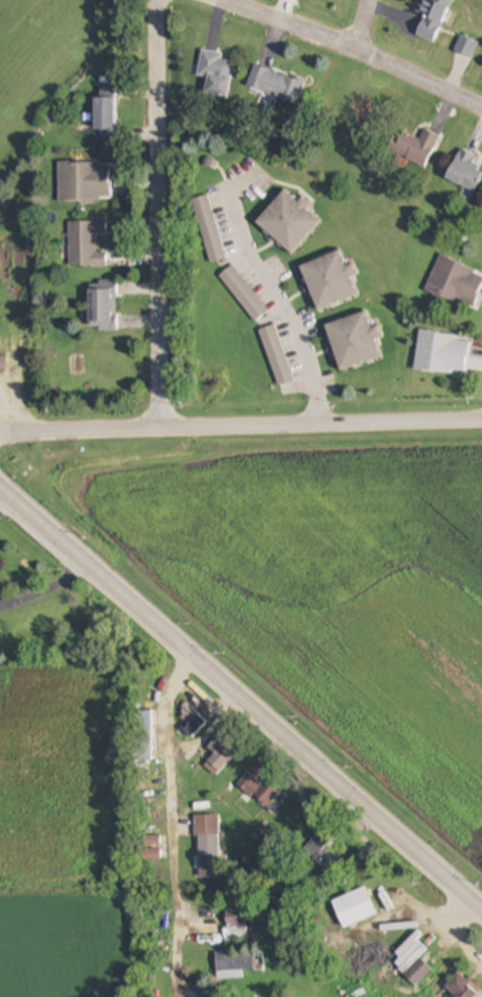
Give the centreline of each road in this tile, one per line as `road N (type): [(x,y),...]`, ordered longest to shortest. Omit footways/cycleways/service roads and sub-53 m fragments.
road 1 (primary): [(481,918),(0,492)]
road 2 (residential): [(0,425),(481,417)]
road 3 (residential): [(164,420),(166,0)]
road 4 (residential): [(216,0),(481,99)]

